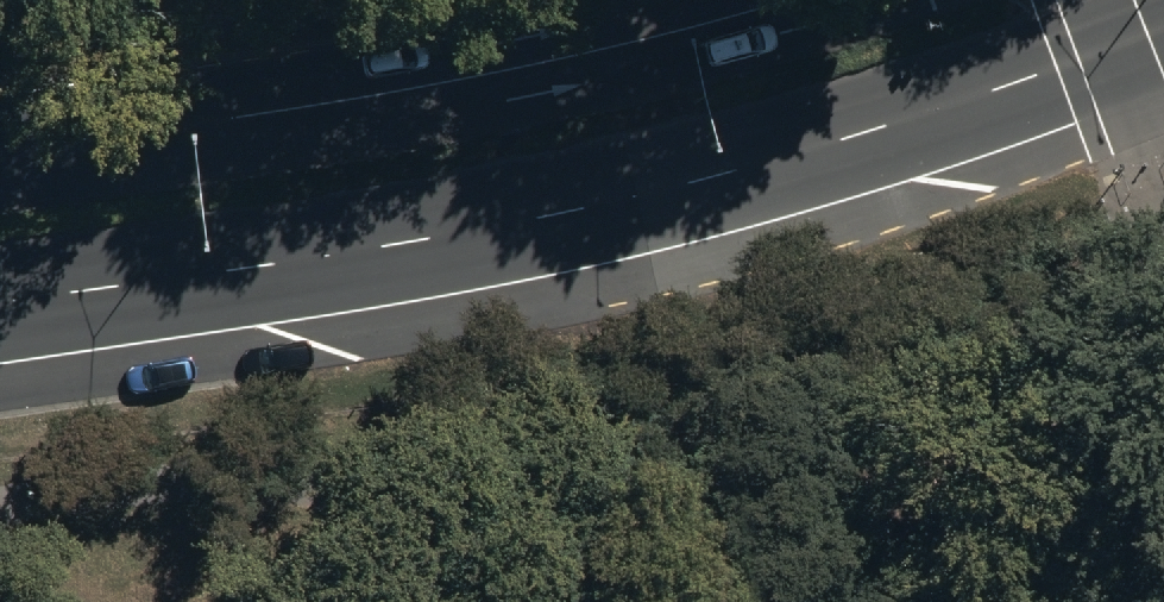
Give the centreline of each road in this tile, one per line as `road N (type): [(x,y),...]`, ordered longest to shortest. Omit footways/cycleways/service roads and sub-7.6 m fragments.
road 1 (primary): [(1163,31),(844,140),(562,210),(0,297)]
road 2 (primary): [(0,160),(515,94),(860,0)]

